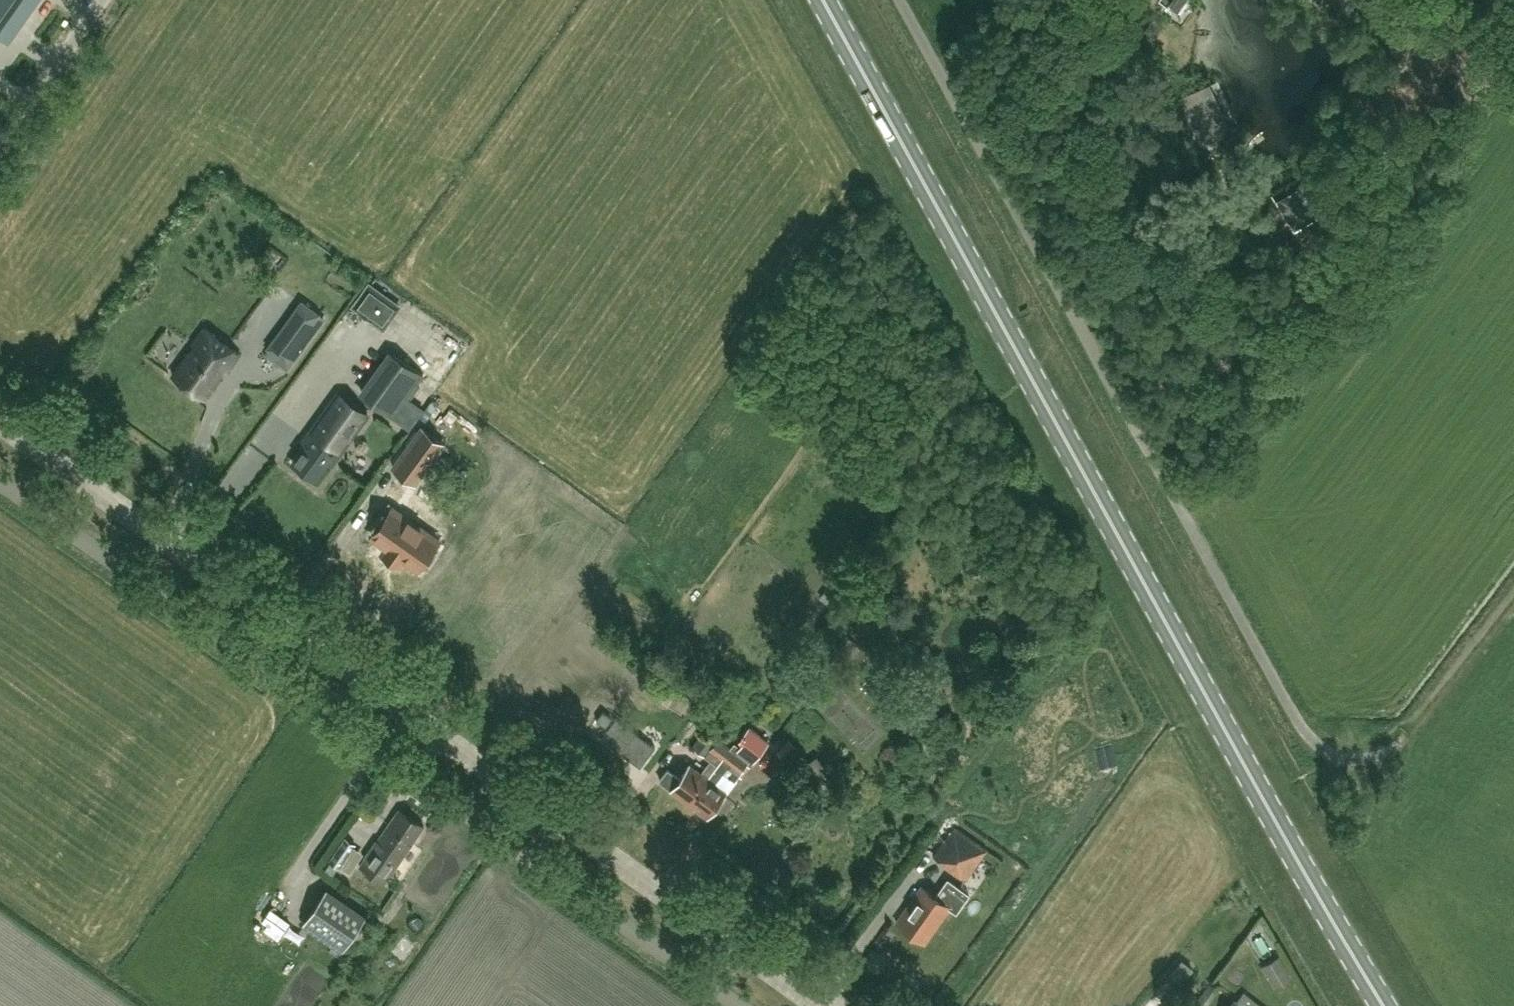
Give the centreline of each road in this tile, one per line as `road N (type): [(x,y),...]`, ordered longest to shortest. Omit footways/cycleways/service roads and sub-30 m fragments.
road 1 (primary): [(1384,1005),(826,0)]
road 2 (unclassified): [(827,1005),(0,423)]
road 3 (unclassified): [(1409,728),(1380,764),(1358,768),(1337,764),(1309,738),(899,0)]
road 4 (unclassified): [(744,1005),(0,486)]
road 5 (unclassified): [(0,130),(91,0)]

